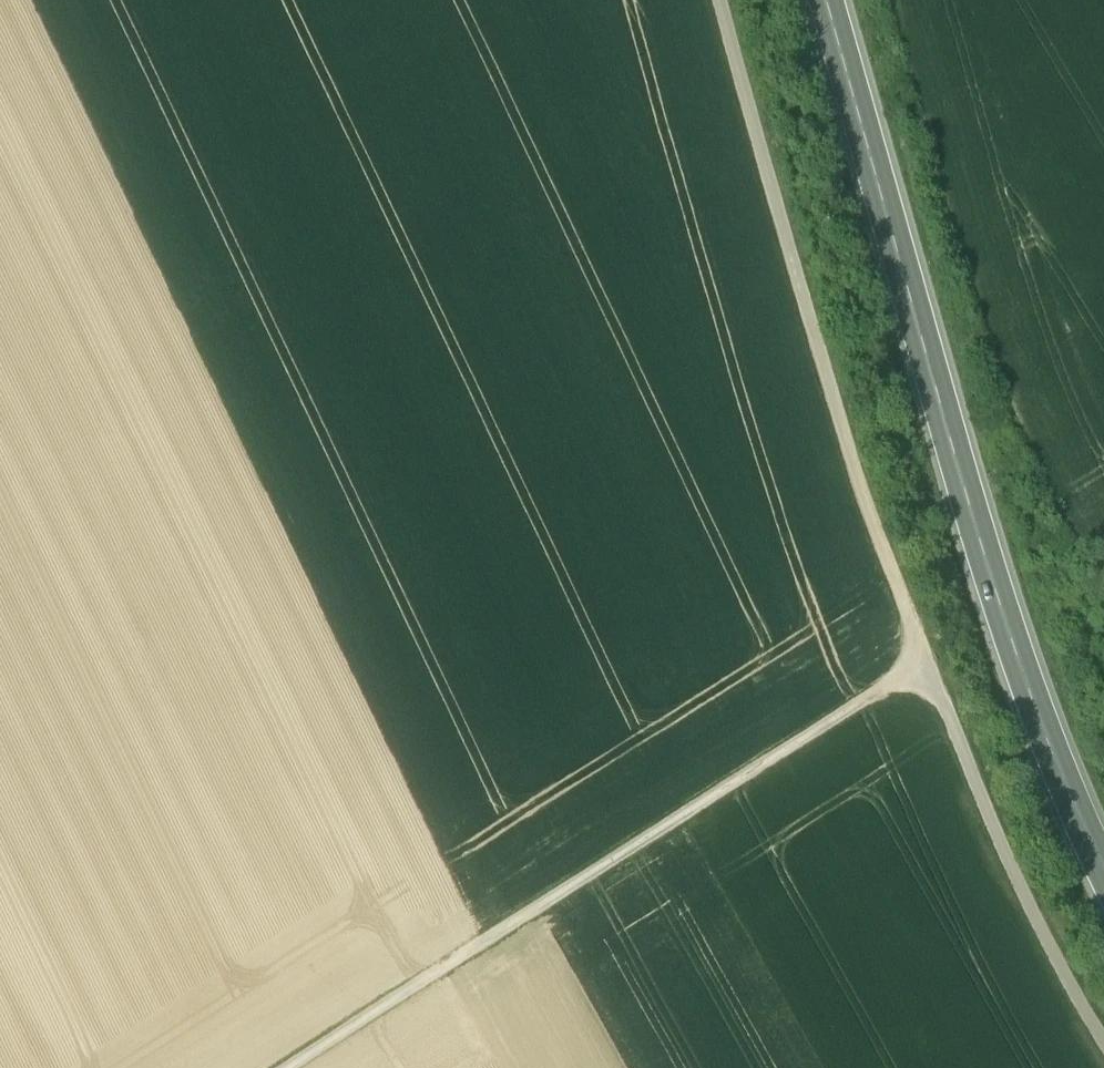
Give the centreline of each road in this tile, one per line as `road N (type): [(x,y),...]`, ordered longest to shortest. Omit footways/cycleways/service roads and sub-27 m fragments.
road 1 (primary): [(825,0),(986,571),(1103,871)]
road 2 (track): [(293,1067),(923,662)]
road 3 (track): [(923,662),(988,821),(1103,1045)]

